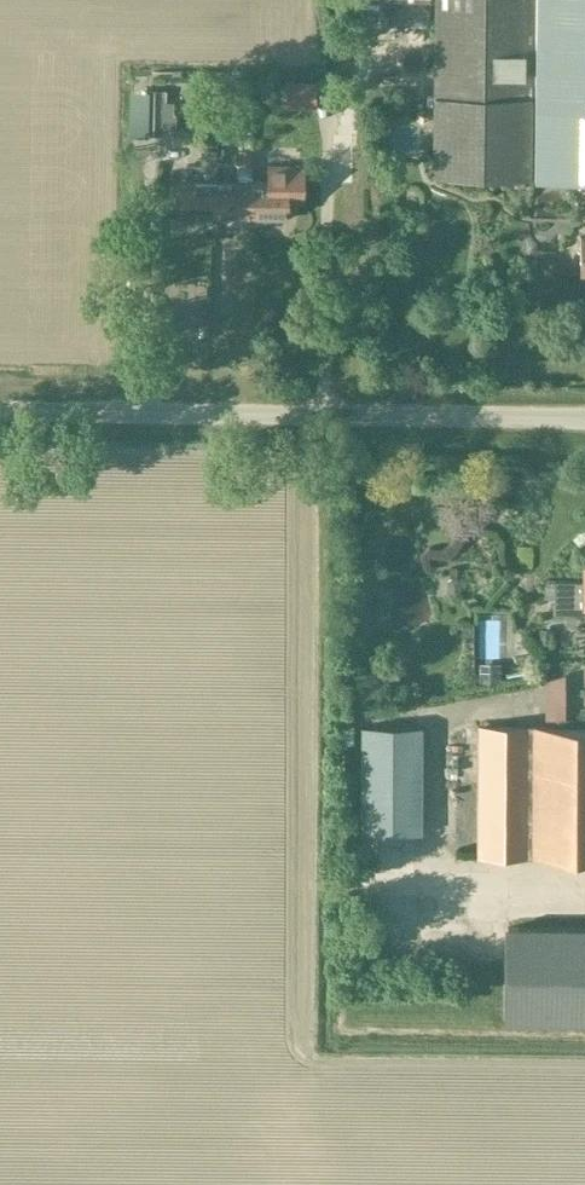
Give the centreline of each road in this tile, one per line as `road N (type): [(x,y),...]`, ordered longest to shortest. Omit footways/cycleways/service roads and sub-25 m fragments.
road 1 (unclassified): [(584,419),(0,412)]

